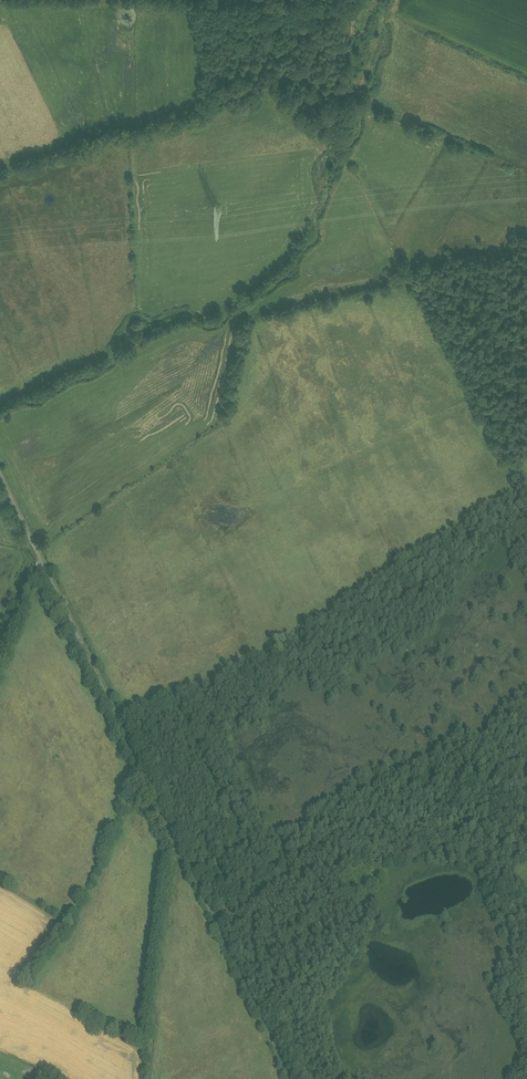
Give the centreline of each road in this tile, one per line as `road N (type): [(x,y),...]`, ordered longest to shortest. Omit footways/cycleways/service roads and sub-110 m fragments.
road 1 (track): [(292,1078),(0,473)]
road 2 (track): [(174,833),(149,1078)]

